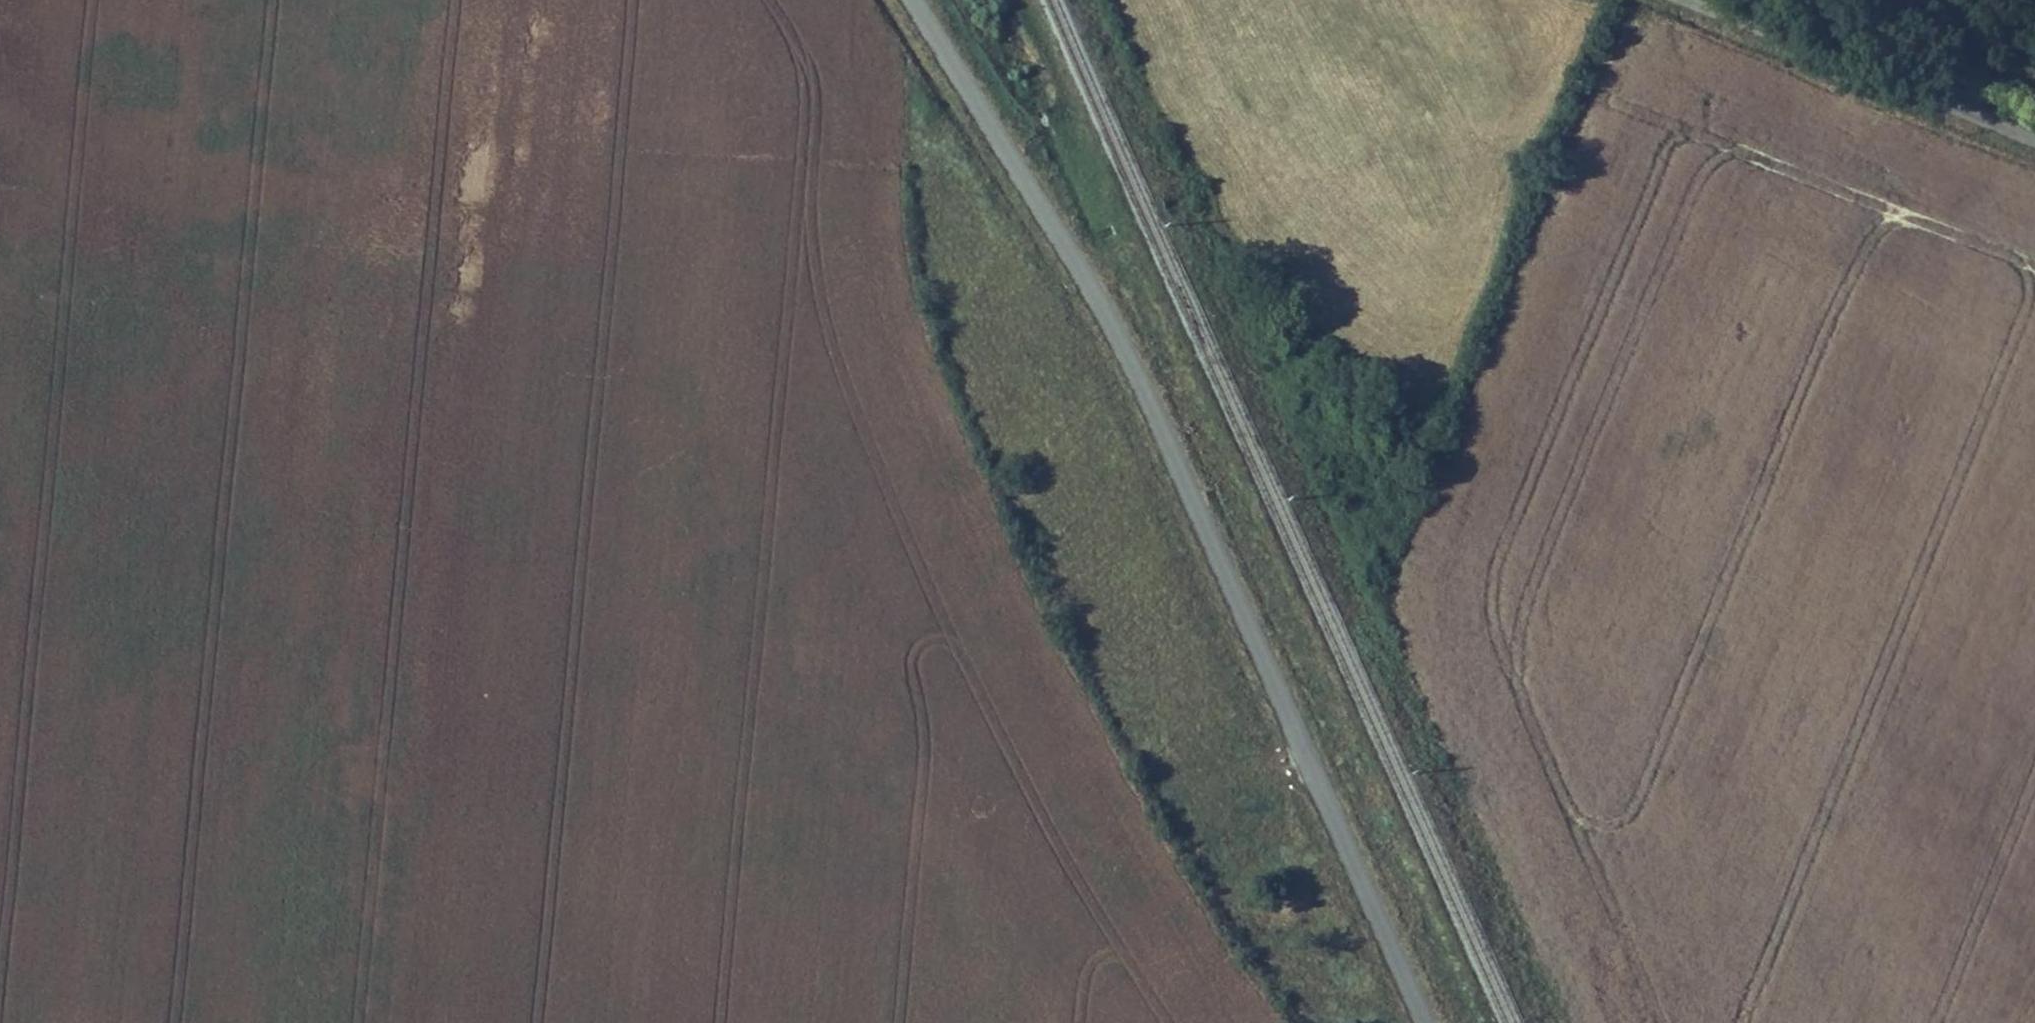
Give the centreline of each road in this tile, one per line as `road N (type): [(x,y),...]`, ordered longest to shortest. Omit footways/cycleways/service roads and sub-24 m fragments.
road 1 (unclassified): [(1426,1022),(1121,342),(912,0)]
road 2 (unclassified): [(1680,0),(2034,142)]

